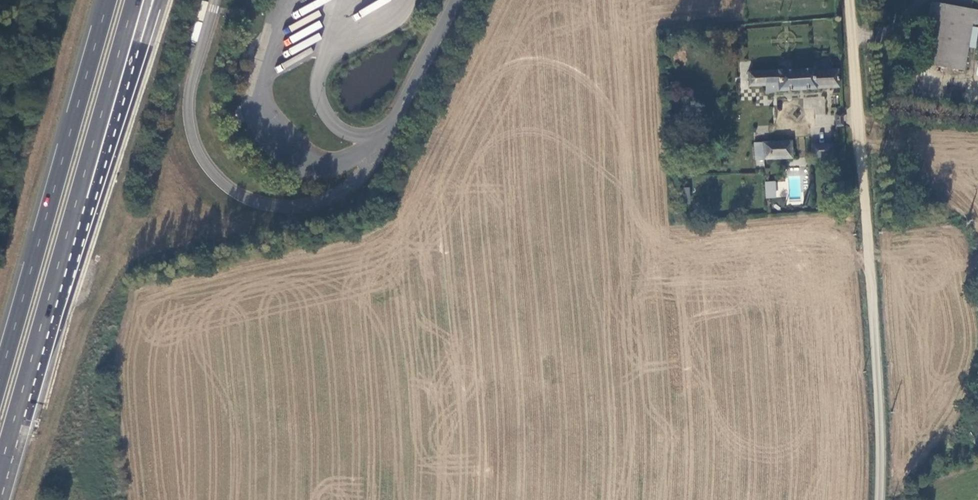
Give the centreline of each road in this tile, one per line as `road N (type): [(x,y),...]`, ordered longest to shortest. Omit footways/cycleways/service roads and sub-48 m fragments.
road 1 (unclassified): [(850,0),(881,407),(878,499)]
road 2 (trunk): [(0,466),(133,0)]
road 3 (trunk): [(108,0),(0,376)]

